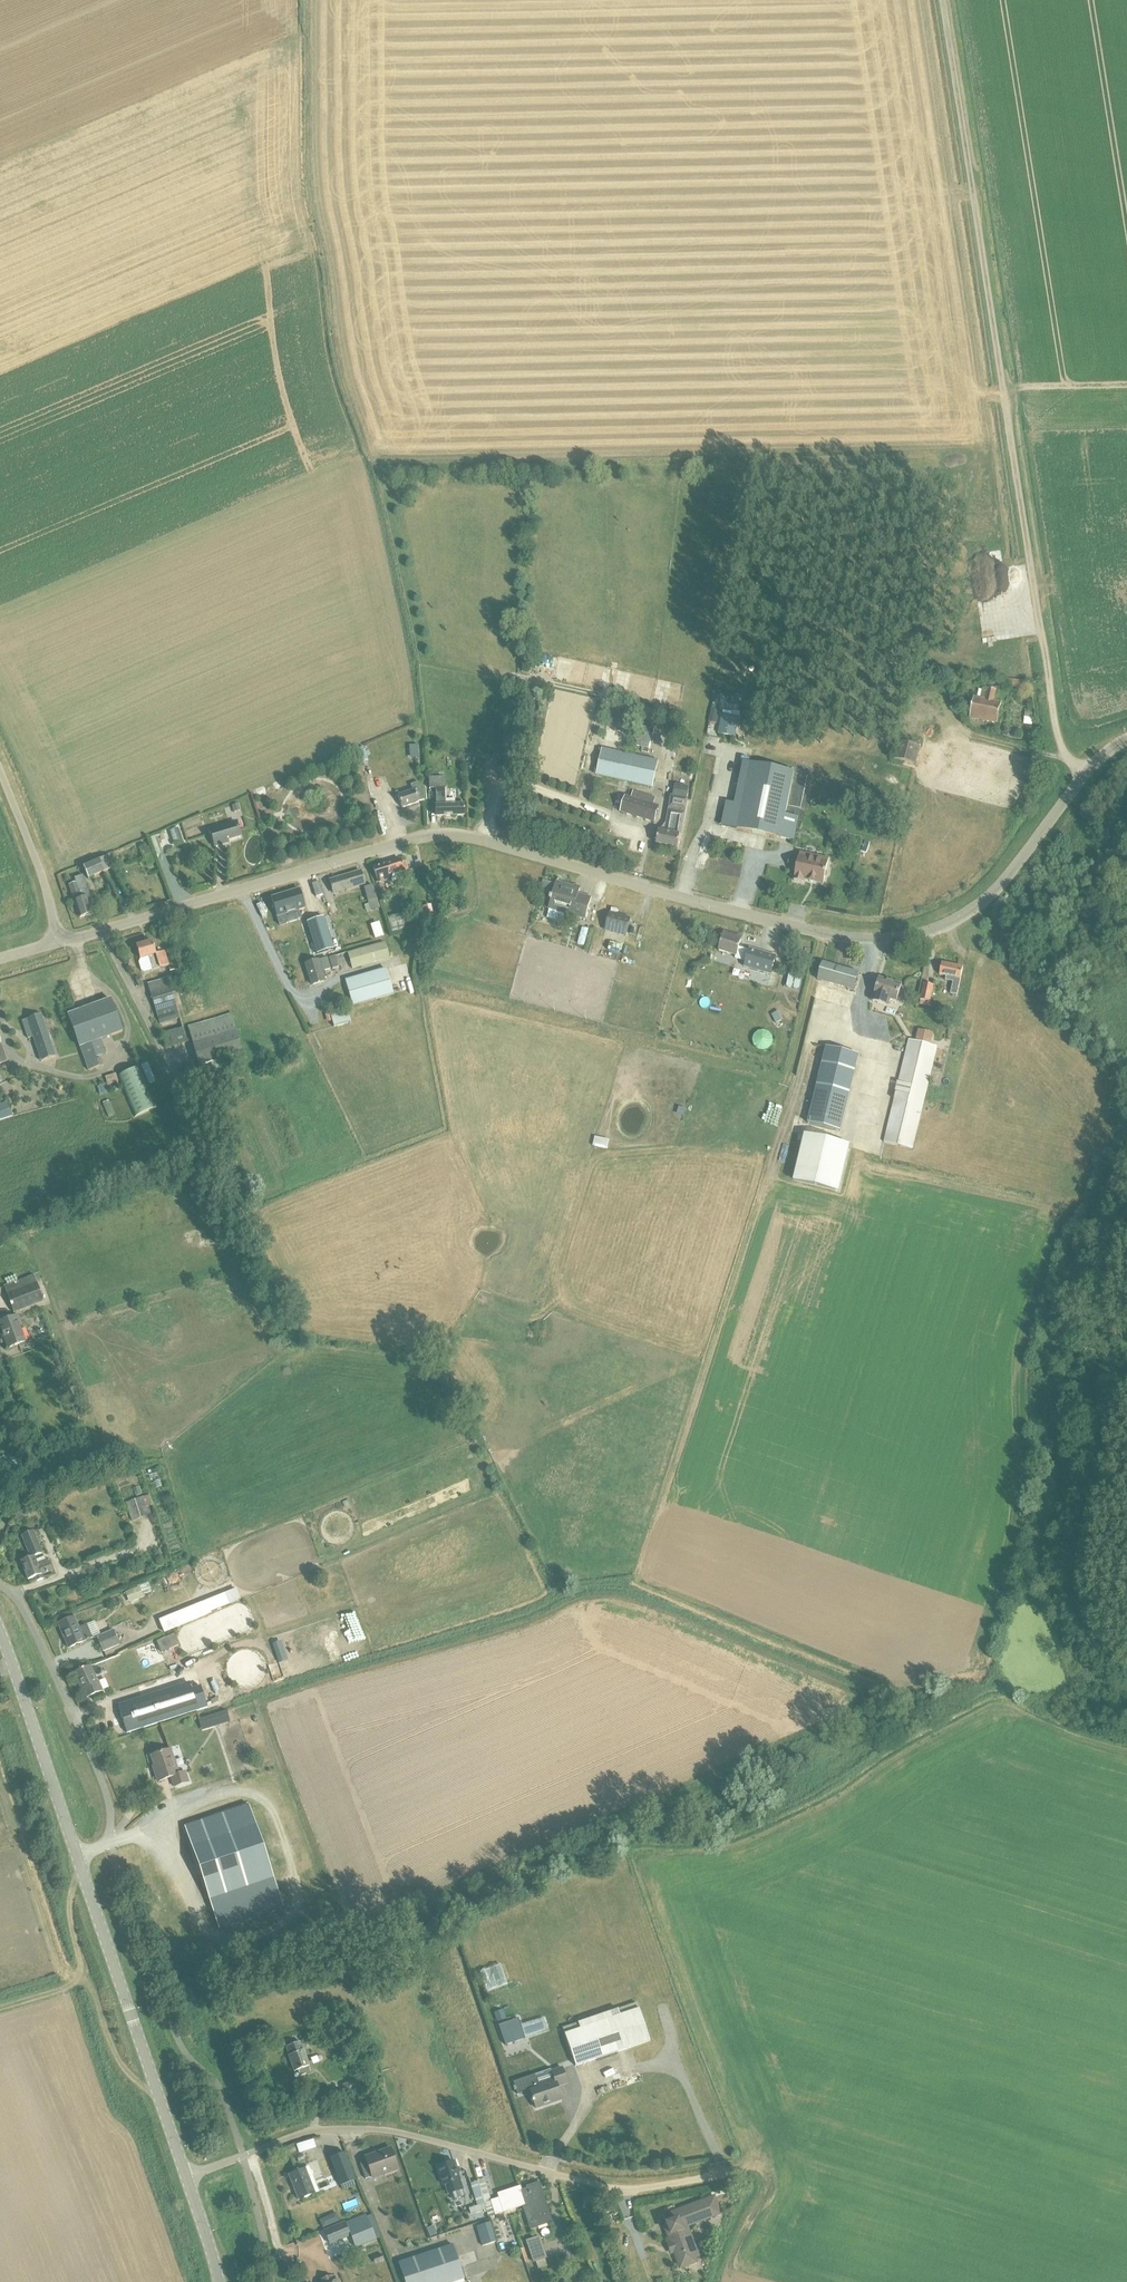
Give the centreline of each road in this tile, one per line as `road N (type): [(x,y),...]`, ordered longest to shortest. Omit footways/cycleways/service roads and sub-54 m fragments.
road 1 (unclassified): [(63,944),(448,832),(854,939),(907,938),(945,929),(998,888),(1085,776),(1126,740)]
road 2 (track): [(1085,776),(1068,759),(1057,725),(945,0)]
road 3 (unclassified): [(186,2176),(321,2130),(390,2131),(622,2190),(727,2172)]
road 4 (track): [(1126,1656),(1091,1646),(1065,1599),(1085,1486),(1103,1270),(1126,1198)]
road 5 (tertiary): [(186,2176),(77,1854)]
road 6 (residential): [(77,1854),(114,1842),(107,1798),(52,1664),(0,1584)]
road 7 (track): [(158,2091),(134,2080),(118,2058),(79,1963),(69,1902),(77,1854)]
road 8 (tertiary): [(77,1854),(0,1631)]
road 9 (unclassified): [(63,944),(0,766)]

